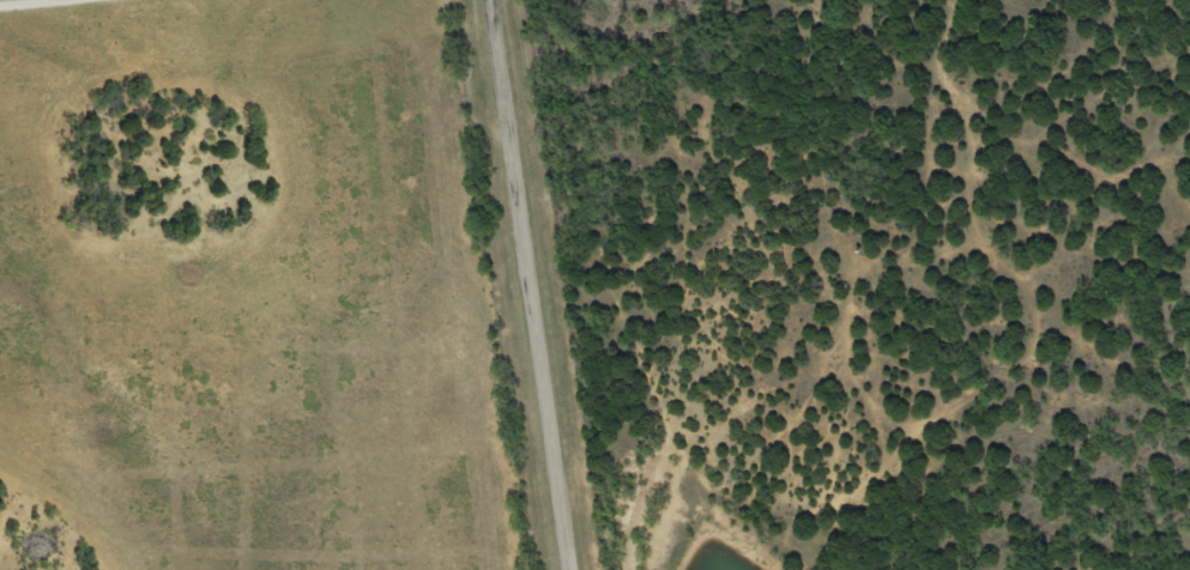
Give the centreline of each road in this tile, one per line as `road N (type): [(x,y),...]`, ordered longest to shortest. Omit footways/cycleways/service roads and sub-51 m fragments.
road 1 (tertiary): [(494,0),(574,569)]

